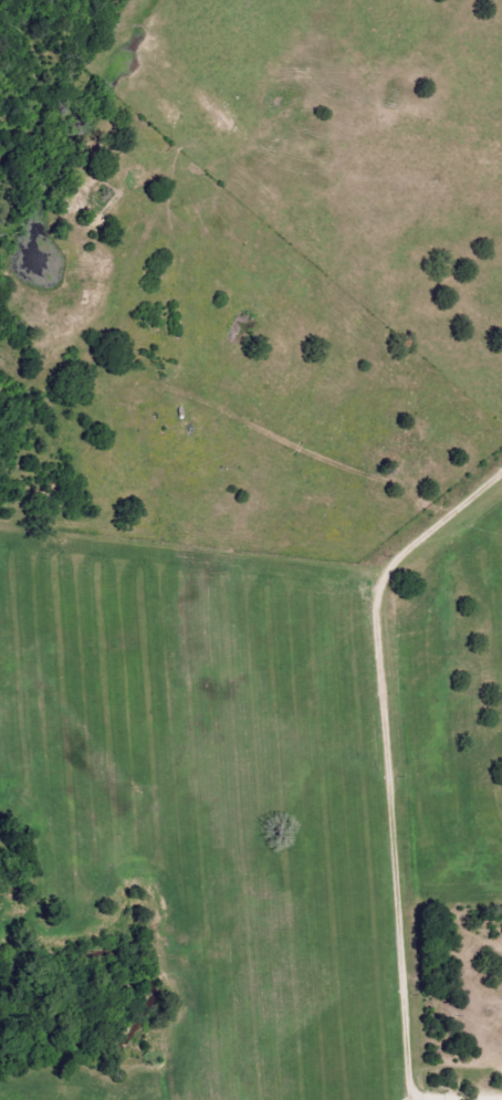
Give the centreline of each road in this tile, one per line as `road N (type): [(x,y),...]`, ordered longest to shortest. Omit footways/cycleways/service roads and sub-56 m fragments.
road 1 (residential): [(501,472),(396,562),(377,603),(410,1099)]

